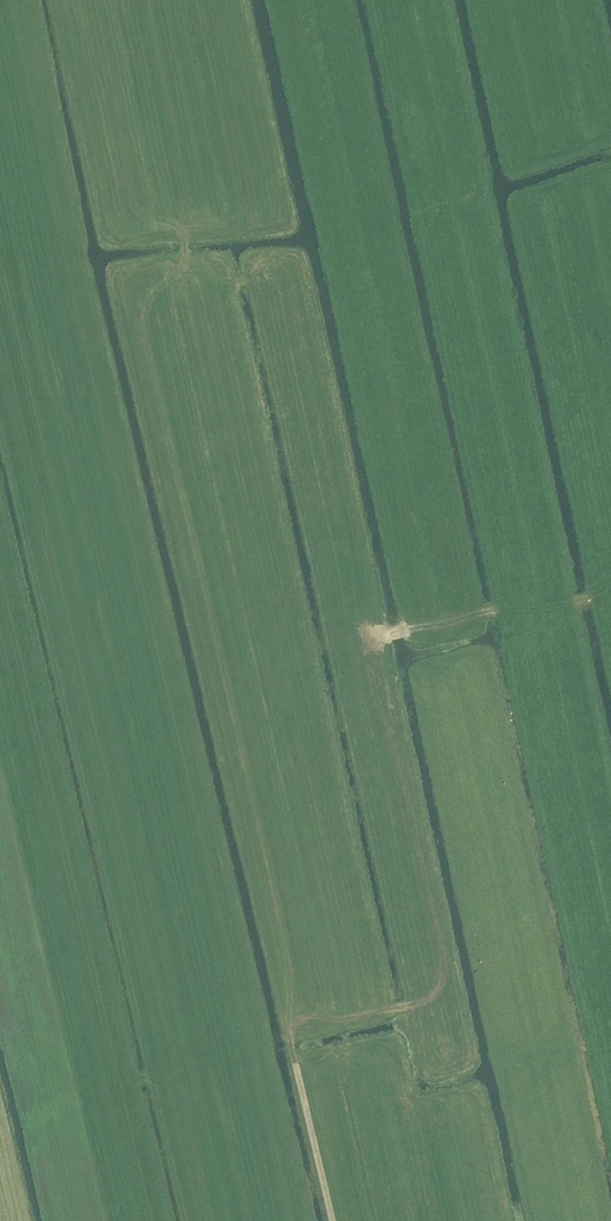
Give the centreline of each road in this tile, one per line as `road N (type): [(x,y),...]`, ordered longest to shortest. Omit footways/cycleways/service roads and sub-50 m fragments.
road 1 (track): [(332,1220),(138,316),(141,279),(181,269)]

